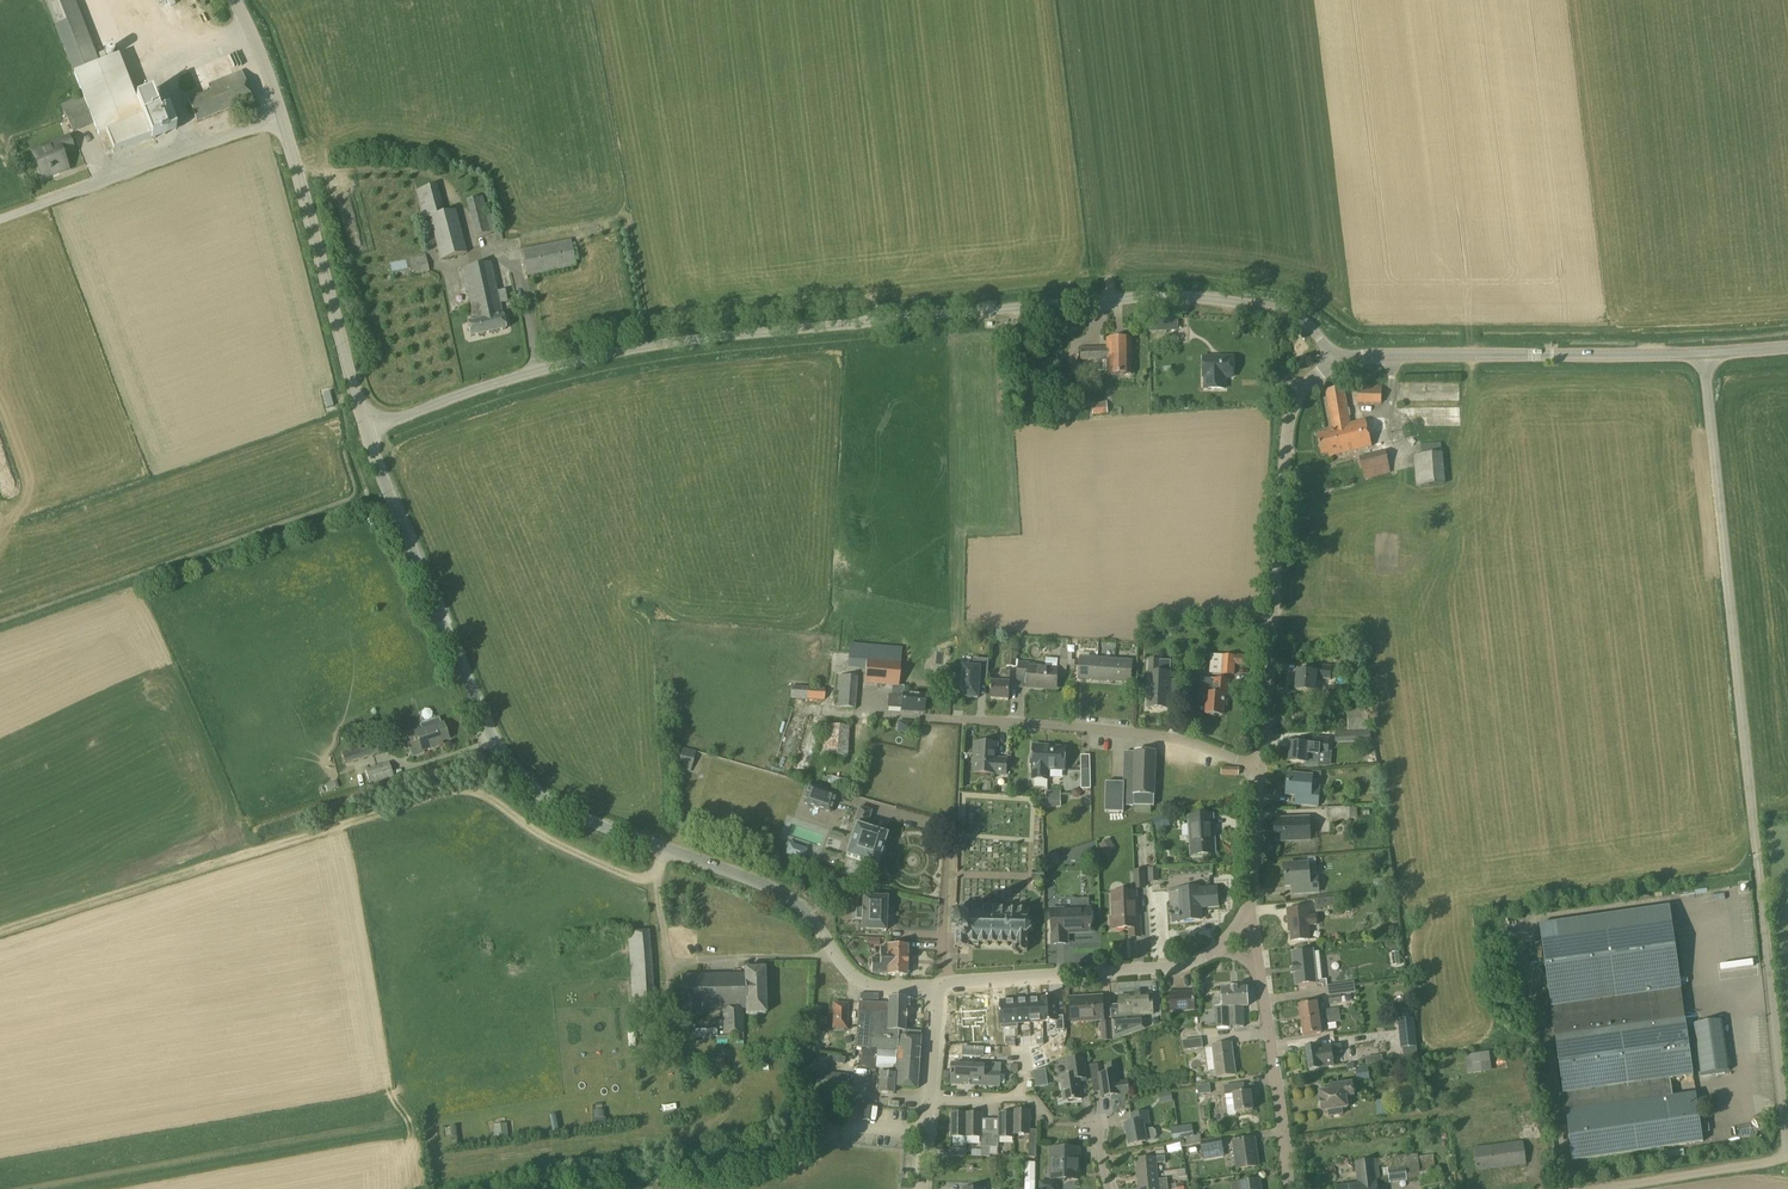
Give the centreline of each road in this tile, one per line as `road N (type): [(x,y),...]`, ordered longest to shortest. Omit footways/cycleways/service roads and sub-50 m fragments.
road 1 (unclassified): [(368,431),(586,359),(710,338),(1161,297),(1291,314),(1337,362)]
road 2 (tertiary): [(941,985),(865,984),(776,889),(556,806),(526,786),(502,755),(368,431)]
road 3 (unclassified): [(1787,1150),(1705,354)]
road 4 (track): [(0,933),(469,790),(631,879),(658,873)]
road 5 (tertiary): [(1261,770),(1289,416),(1303,390),(1337,362)]
road 6 (residential): [(1261,770),(1169,736),(938,718)]
road 7 (tertiary): [(368,431),(281,119)]
road 8 (unclassified): [(0,220),(281,119)]
road 9 (tertiary): [(941,985),(1165,968),(1215,952)]
road 10 (track): [(660,847),(668,946),(676,957),(834,956)]
road 11 (residential): [(1288,1188),(1259,970)]
road 12 (residential): [(1601,1188),(1787,1160)]
road 13 (tertiary): [(1552,356),(1381,355)]
road 14 (tertiary): [(1552,356),(1705,354)]
road 15 (residential): [(941,985),(950,835)]
road 16 (tertiary): [(1249,908),(1261,770)]
road 17 (tertiary): [(281,119),(259,42),(235,0)]

